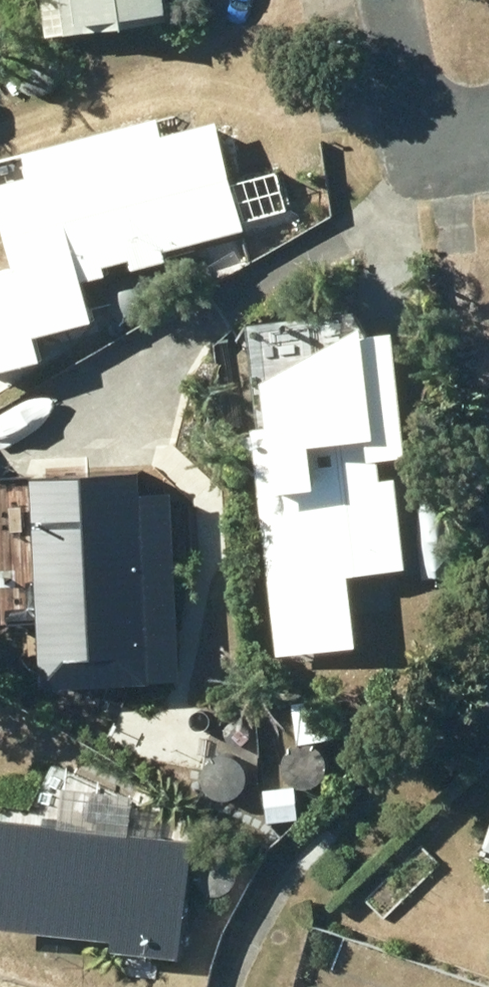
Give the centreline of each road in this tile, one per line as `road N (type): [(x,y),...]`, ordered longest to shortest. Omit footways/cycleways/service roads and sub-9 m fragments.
road 1 (residential): [(488,124),(452,123),(418,102),(401,70),(391,0)]

